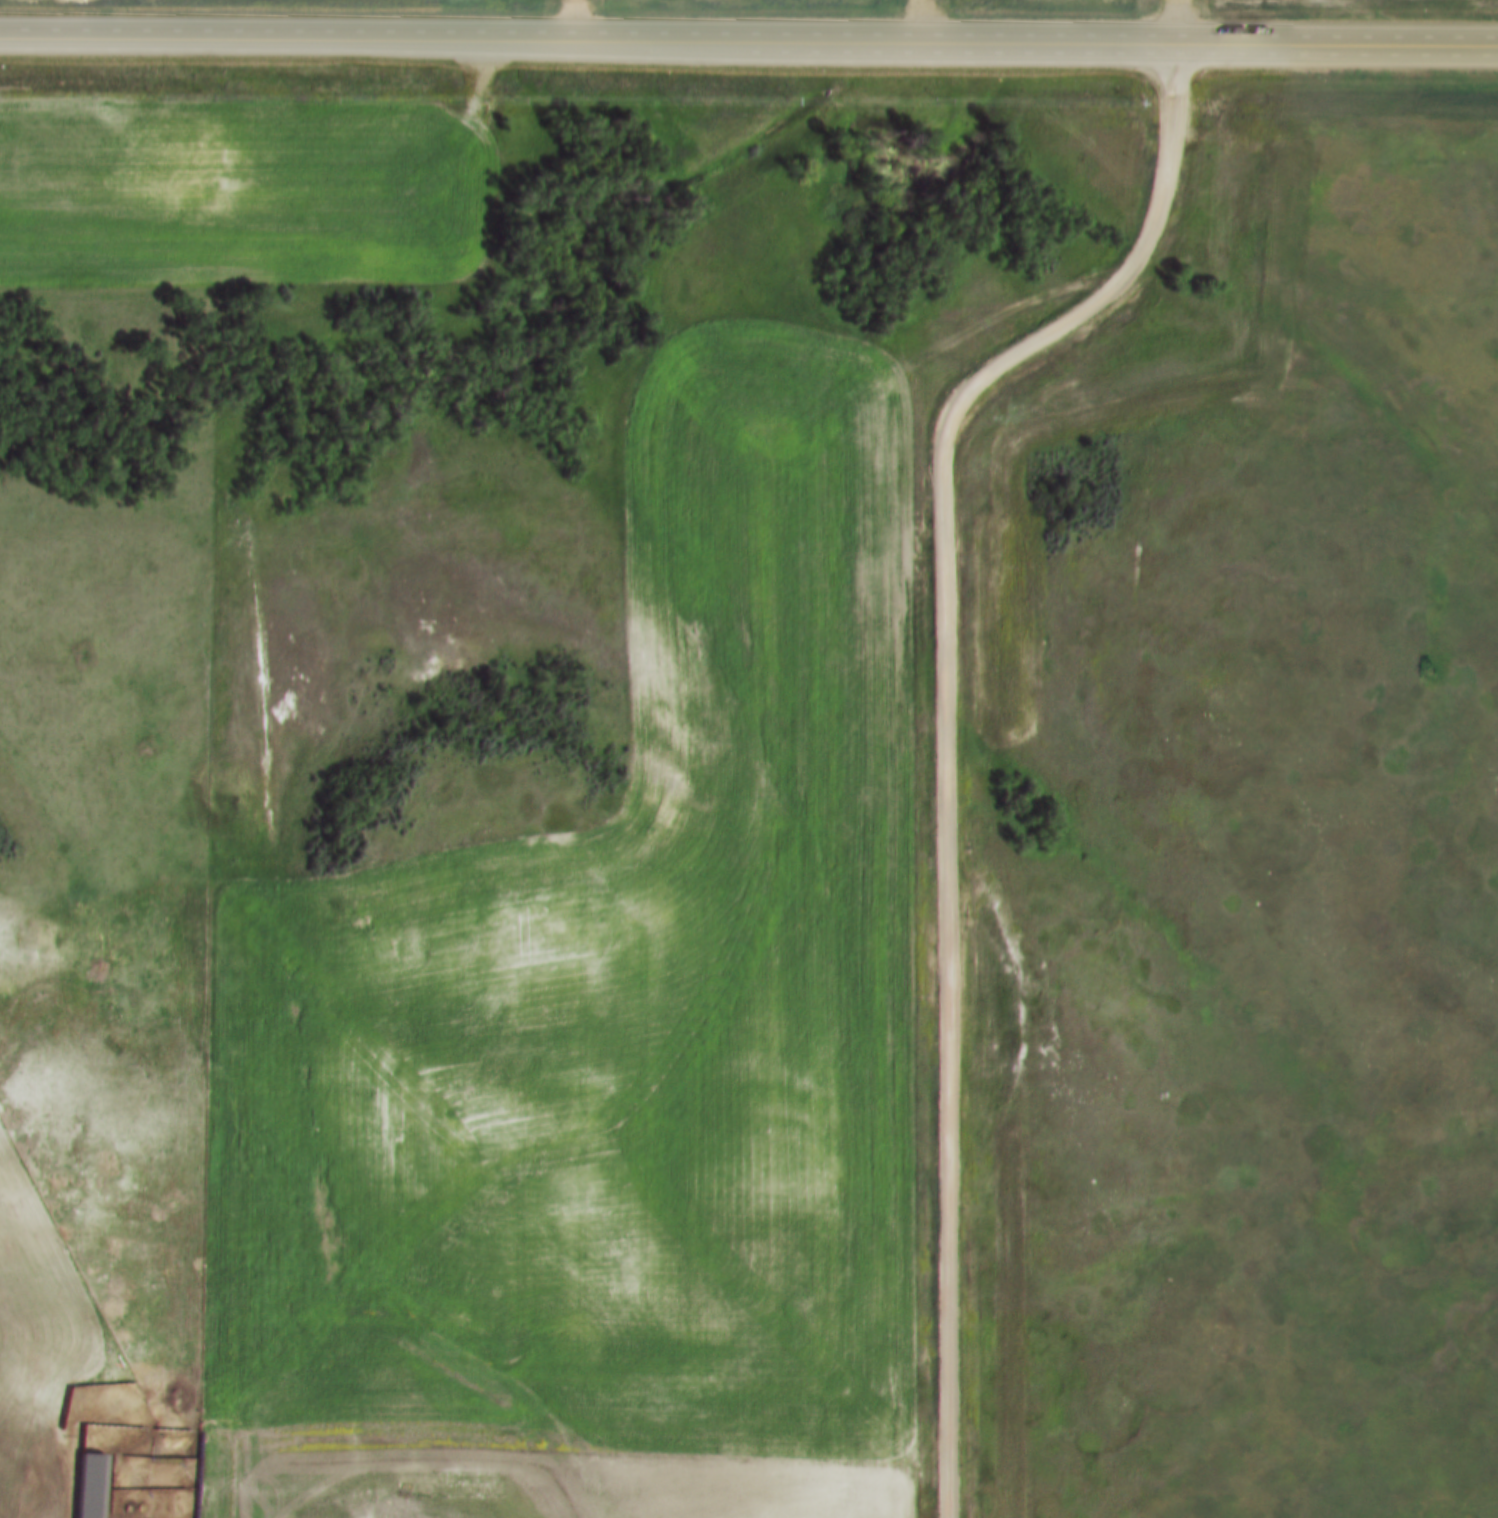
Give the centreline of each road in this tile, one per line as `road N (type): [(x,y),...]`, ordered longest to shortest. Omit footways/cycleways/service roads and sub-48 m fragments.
road 1 (secondary): [(0,36),(1497,41)]

